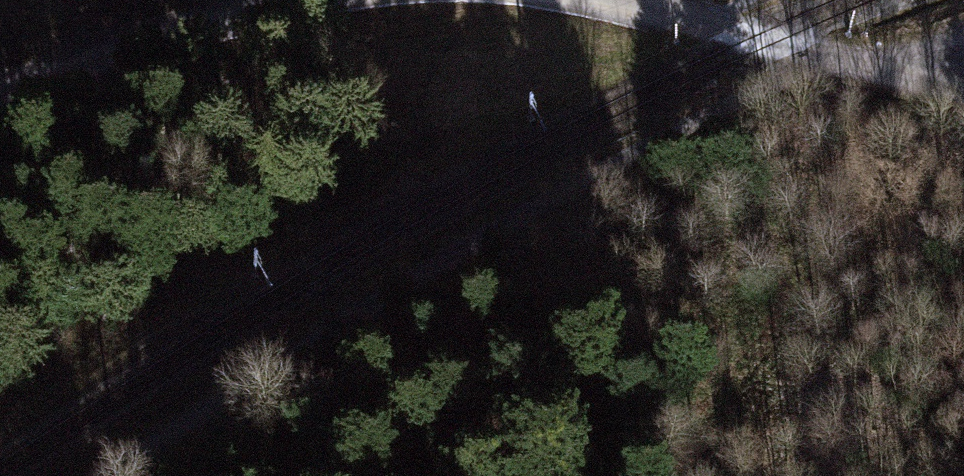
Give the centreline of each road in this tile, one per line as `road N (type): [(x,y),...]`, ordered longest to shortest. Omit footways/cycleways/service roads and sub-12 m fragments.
road 1 (track): [(862,59),(772,80),(496,224),(105,475)]
road 2 (track): [(0,87),(272,0)]
road 3 (track): [(613,0),(771,37)]

